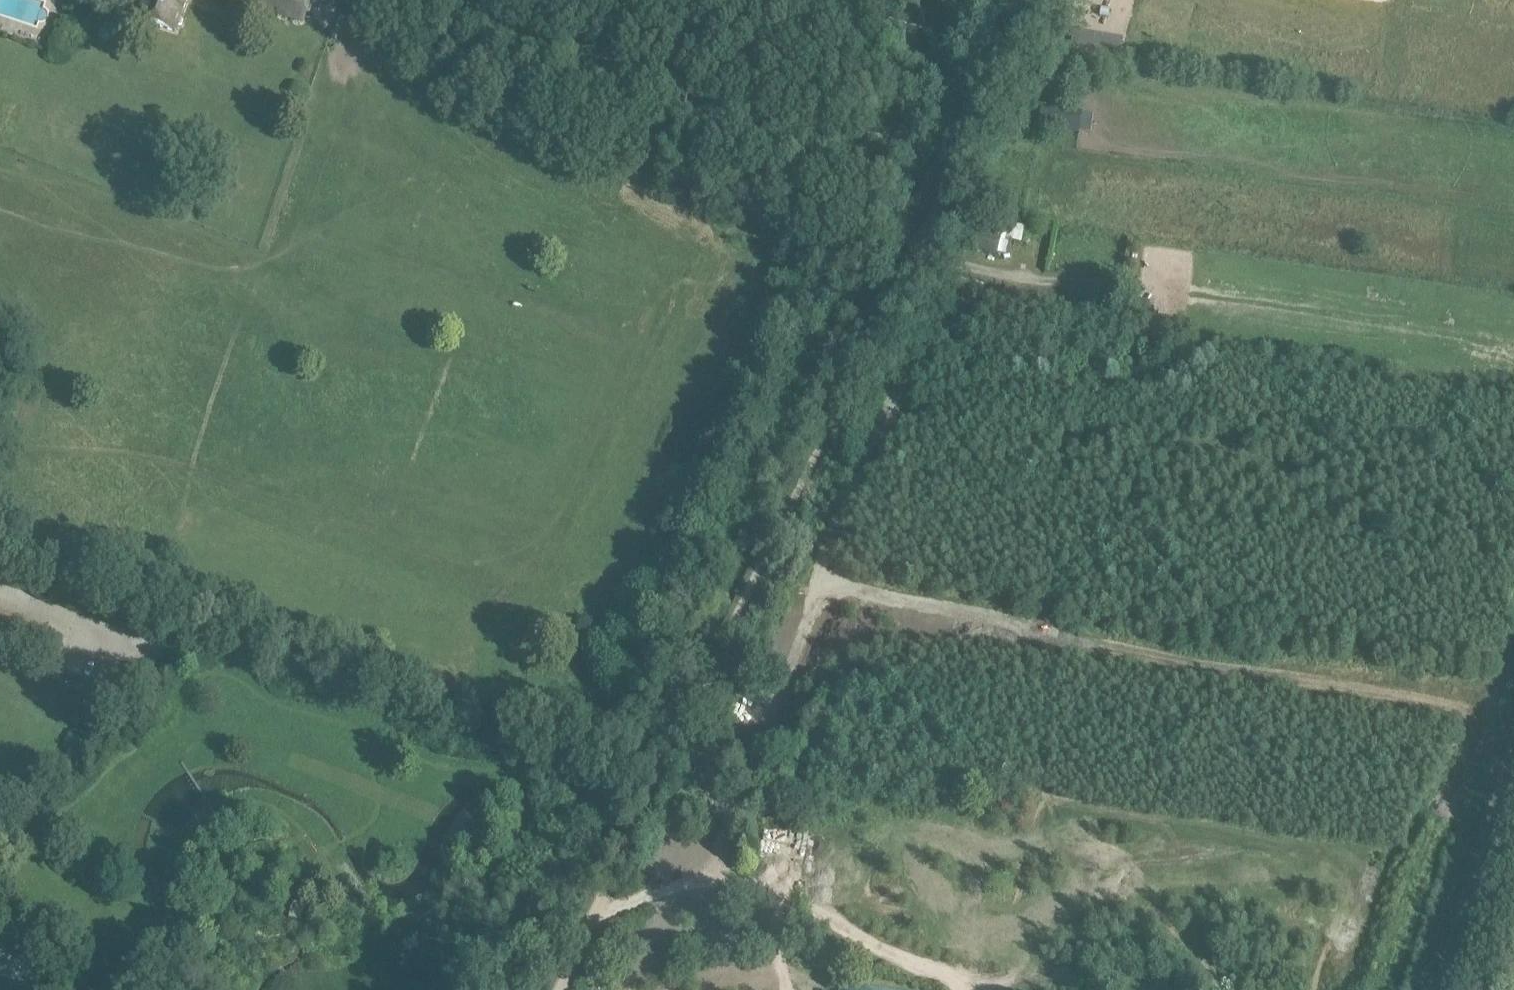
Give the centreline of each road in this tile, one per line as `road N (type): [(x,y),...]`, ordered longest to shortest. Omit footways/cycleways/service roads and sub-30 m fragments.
road 1 (track): [(564,989),(769,554),(1045,0)]
road 2 (track): [(900,414),(862,481),(833,562),(786,619),(779,707),(756,731),(718,849),(690,870),(788,882),(845,940)]
road 3 (track): [(1162,378),(969,389),(900,414),(918,359)]
road 4 (track): [(1431,989),(1513,732)]

